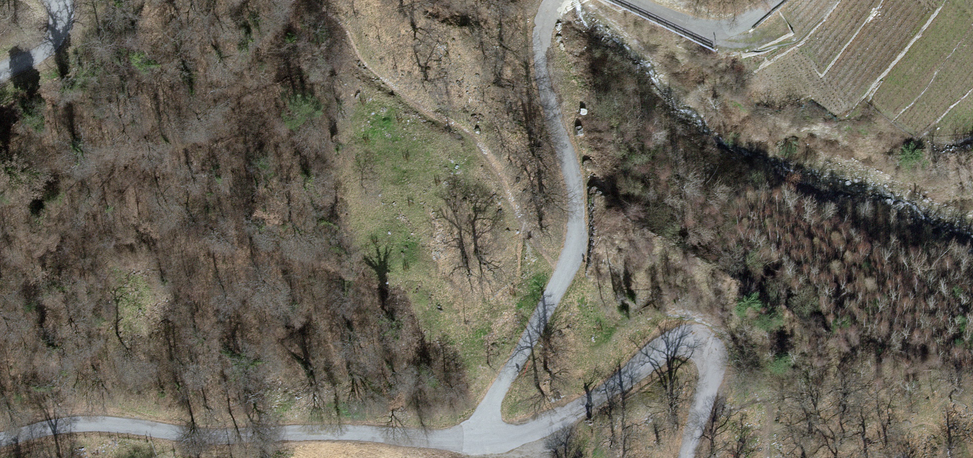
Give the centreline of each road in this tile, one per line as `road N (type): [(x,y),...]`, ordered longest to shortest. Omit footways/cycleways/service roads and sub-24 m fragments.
road 1 (unclassified): [(482,441),(345,432),(219,437),(79,425),(0,440)]
road 2 (unclassified): [(482,441),(505,369),(560,285),(572,247),(574,186),(542,57),(556,0)]
road 3 (unclassified): [(686,457),(711,368),(708,351),(691,342),(667,348),(561,419),(482,441)]
road 4 (unclassified): [(636,0),(723,28),(773,0)]

